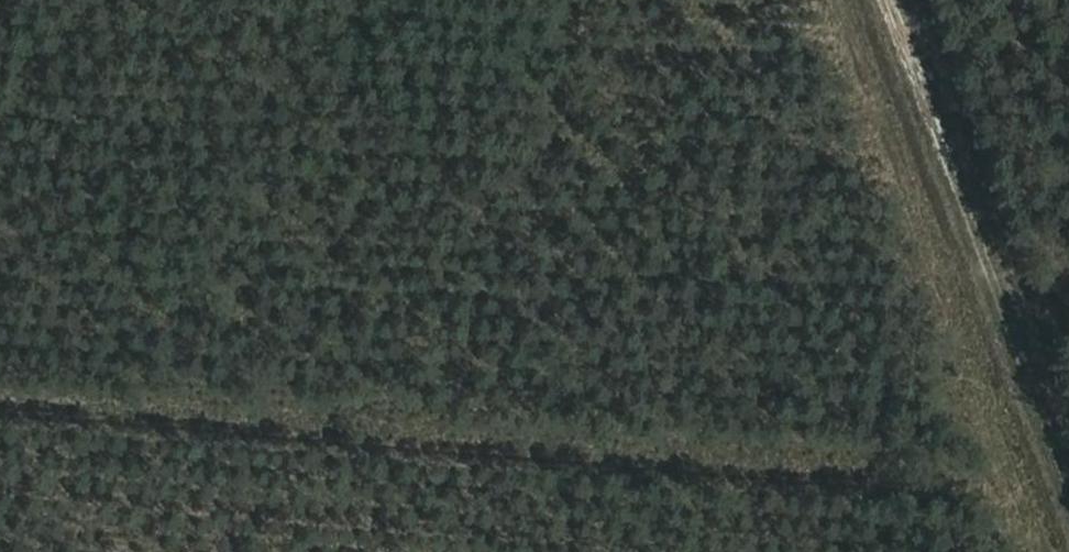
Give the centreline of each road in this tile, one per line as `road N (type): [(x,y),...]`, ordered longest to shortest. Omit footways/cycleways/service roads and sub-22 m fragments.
road 1 (track): [(1068,496),(886,0)]

